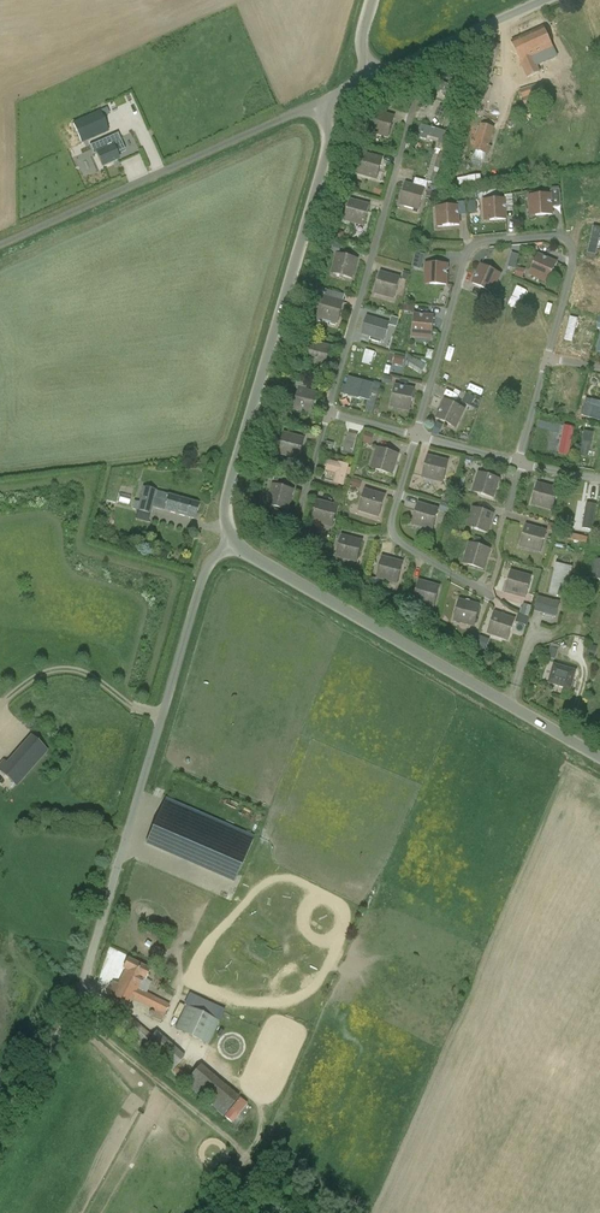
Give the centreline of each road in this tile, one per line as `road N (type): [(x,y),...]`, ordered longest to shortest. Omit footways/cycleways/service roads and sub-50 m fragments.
road 1 (unclassified): [(0,1123),(81,994),(204,573),(233,542)]
road 2 (unclassified): [(319,103),(326,155),(223,501),(233,542)]
road 3 (unclassified): [(233,542),(599,759)]
road 4 (unclassified): [(0,245),(319,103)]
road 5 (unclassified): [(373,78),(544,0)]

